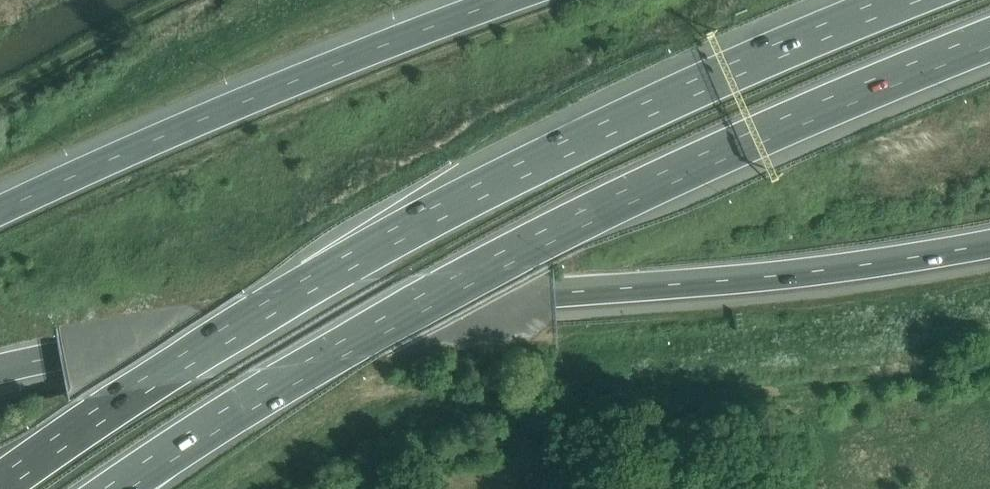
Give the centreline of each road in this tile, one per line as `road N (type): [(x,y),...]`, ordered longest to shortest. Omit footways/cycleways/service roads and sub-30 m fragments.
road 1 (motorway): [(902,0),(674,96),(399,233),(140,384),(0,483)]
road 2 (motorway): [(0,371),(330,310),(631,289),(989,244)]
road 3 (motorway): [(116,488),(314,362),(478,269),(808,113),(989,39)]
road 4 (motorway): [(502,0),(0,208)]
road 5 (unclassified): [(583,488),(576,423),(989,371)]

